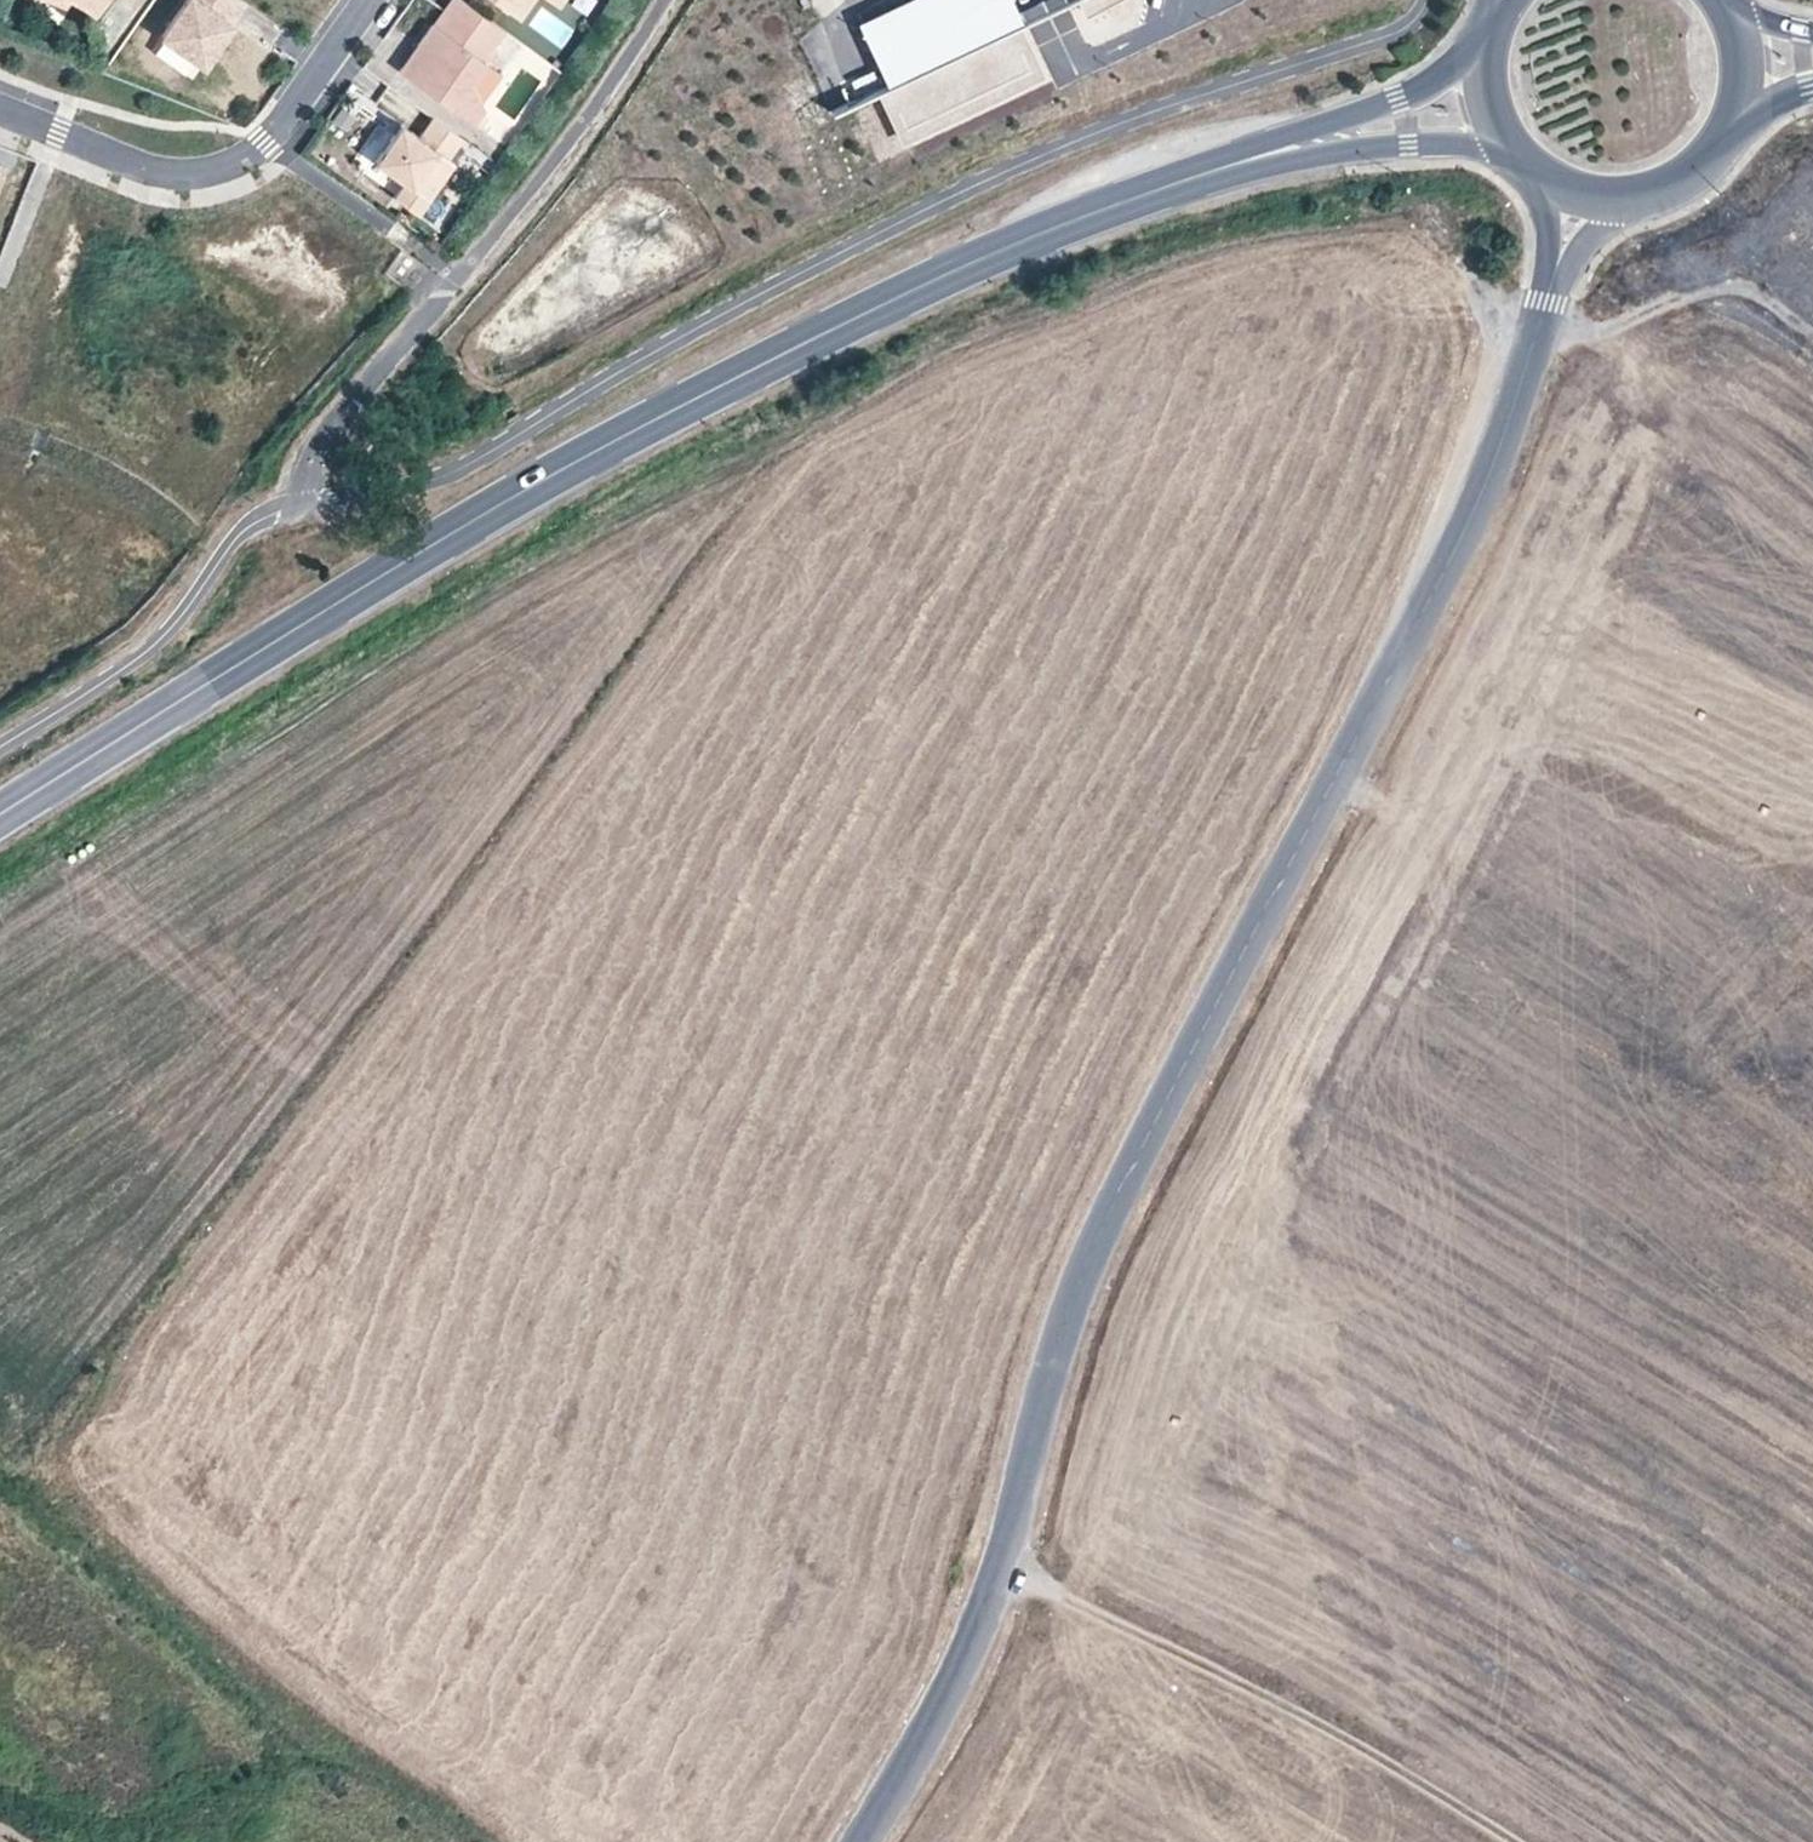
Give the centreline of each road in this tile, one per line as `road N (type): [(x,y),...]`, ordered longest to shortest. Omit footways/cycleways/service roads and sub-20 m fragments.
road 1 (unclassified): [(1553,285),(1464,535),(1071,1310),(988,1617),(870,1841)]
road 2 (secondary): [(0,817),(544,479),(985,256),(1217,169)]
road 3 (track): [(1009,1559),(1362,1739),(1519,1841)]
road 4 (residential): [(0,107),(179,174),(214,171),(263,142),(368,0)]
road 5 (secondary): [(1217,169),(1451,142),(1529,168)]
road 6 (secondary): [(1485,40),(1425,87),(1217,169)]
road 7 (track): [(1539,329),(1594,323),(1676,291),(1740,281),(1812,336)]
road 8 (secondary): [(1485,40),(1489,110),(1529,168)]
road 9 (secondary): [(1726,135),(1745,67),(1726,0)]
road 10 (unclassified): [(1553,285),(1634,196)]

